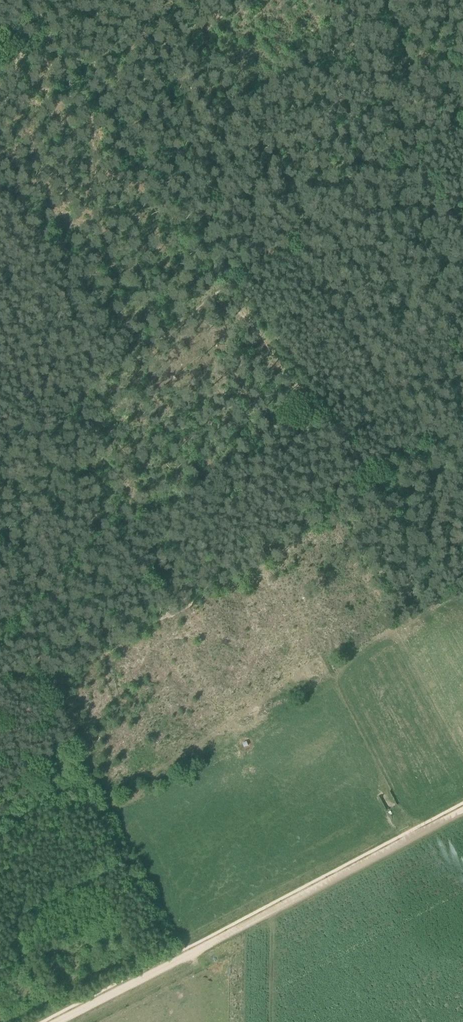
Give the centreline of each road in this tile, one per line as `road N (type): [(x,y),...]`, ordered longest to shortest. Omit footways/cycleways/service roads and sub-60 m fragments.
road 1 (track): [(60,1021),(462,812)]
road 2 (track): [(462,121),(294,237),(238,259)]

